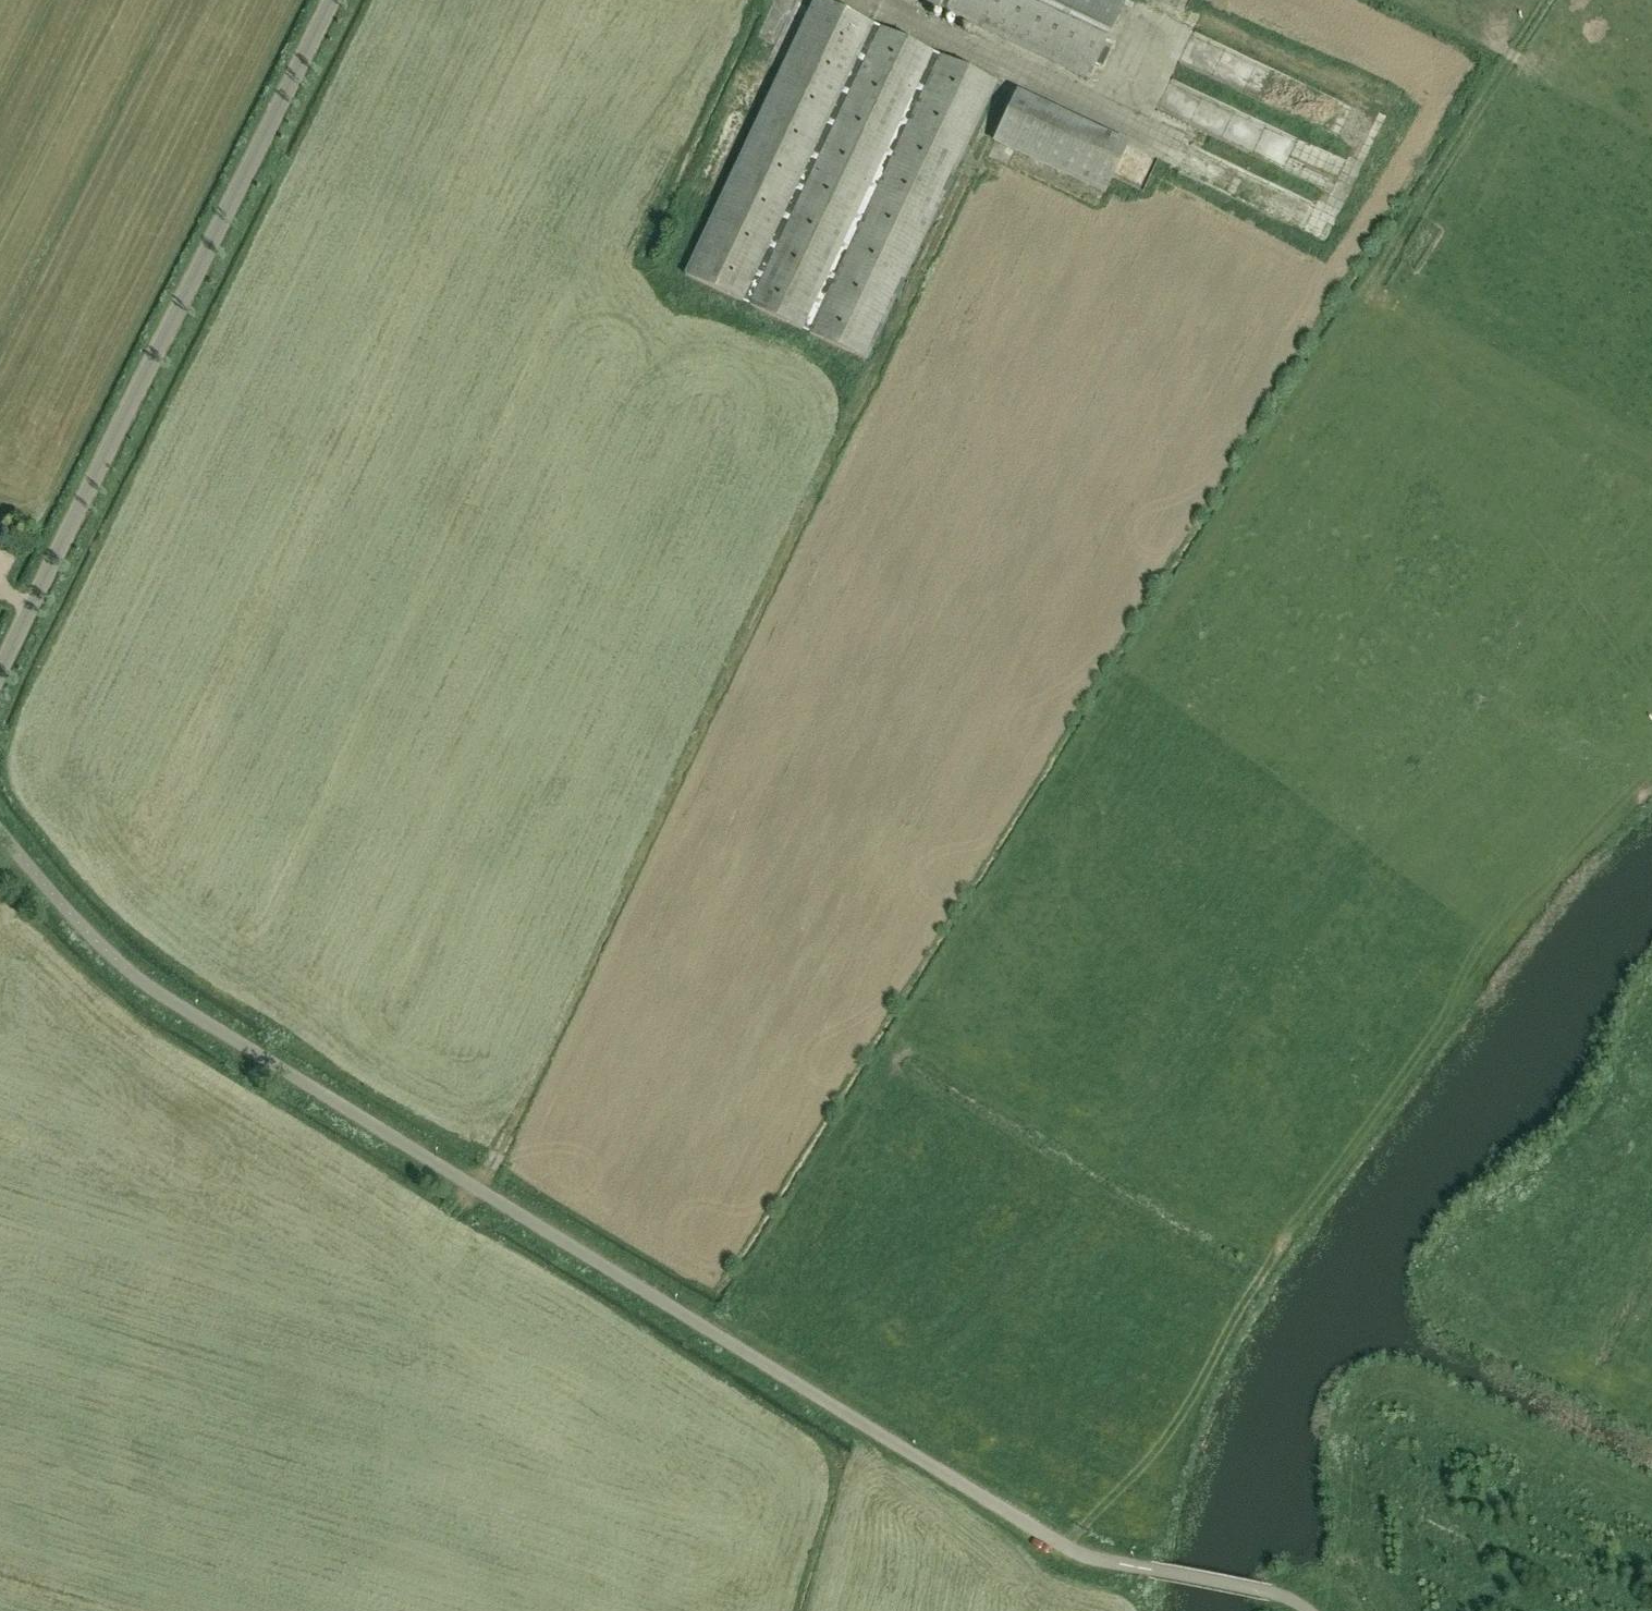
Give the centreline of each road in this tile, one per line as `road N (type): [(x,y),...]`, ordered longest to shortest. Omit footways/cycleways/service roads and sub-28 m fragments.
road 1 (track): [(480,1191),(1017,67)]
road 2 (unclassified): [(0,673),(334,0)]

